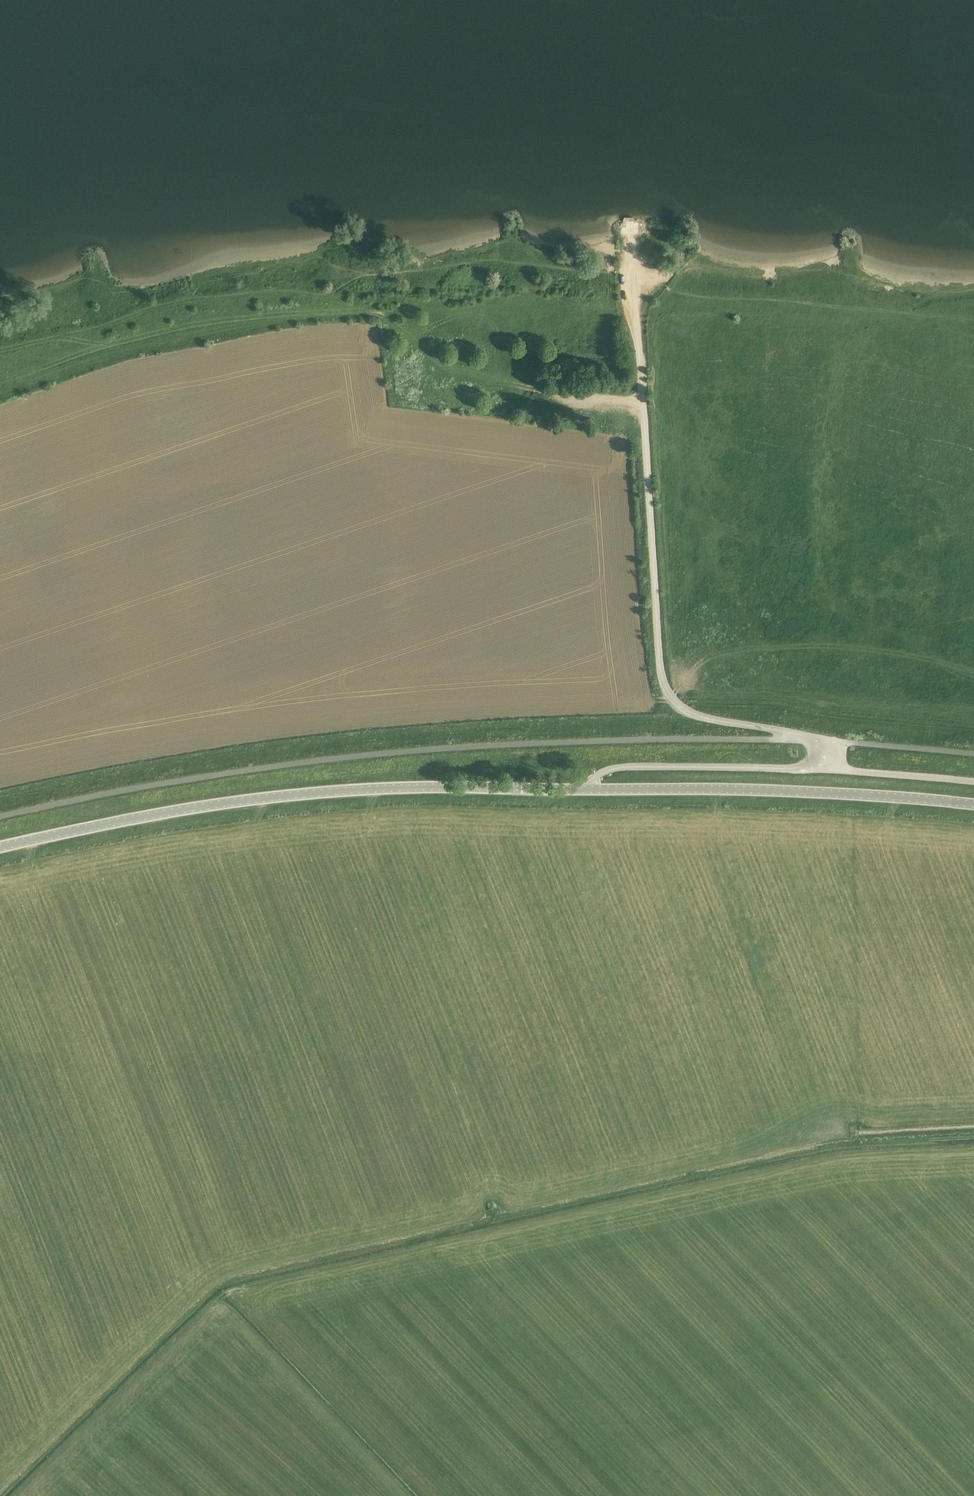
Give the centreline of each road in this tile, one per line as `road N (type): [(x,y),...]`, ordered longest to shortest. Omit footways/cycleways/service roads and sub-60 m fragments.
road 1 (tertiary): [(0,850),(312,795),(577,793)]
road 2 (unclassified): [(831,767),(826,751),(807,741),(670,702),(659,671),(640,401)]
road 3 (tertiary): [(577,793),(833,798),(973,812)]
road 4 (unclassified): [(831,767),(614,764),(577,793)]
road 5 (unclassified): [(973,781),(831,767)]
road 6 (unclassified): [(640,401),(631,259)]

